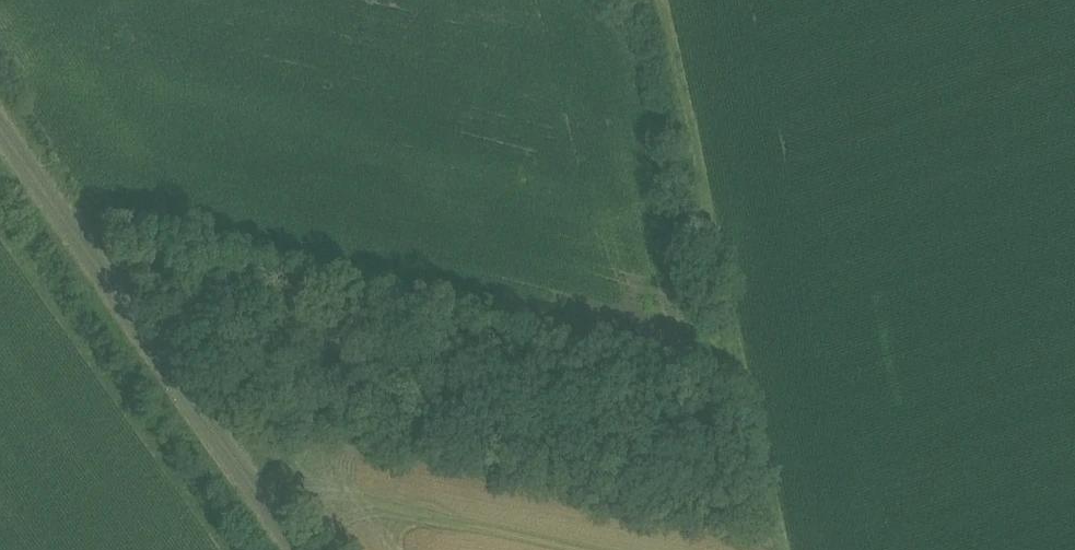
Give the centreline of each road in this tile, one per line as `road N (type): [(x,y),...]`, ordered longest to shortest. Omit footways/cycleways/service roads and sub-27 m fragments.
road 1 (track): [(636,0),(765,549)]

